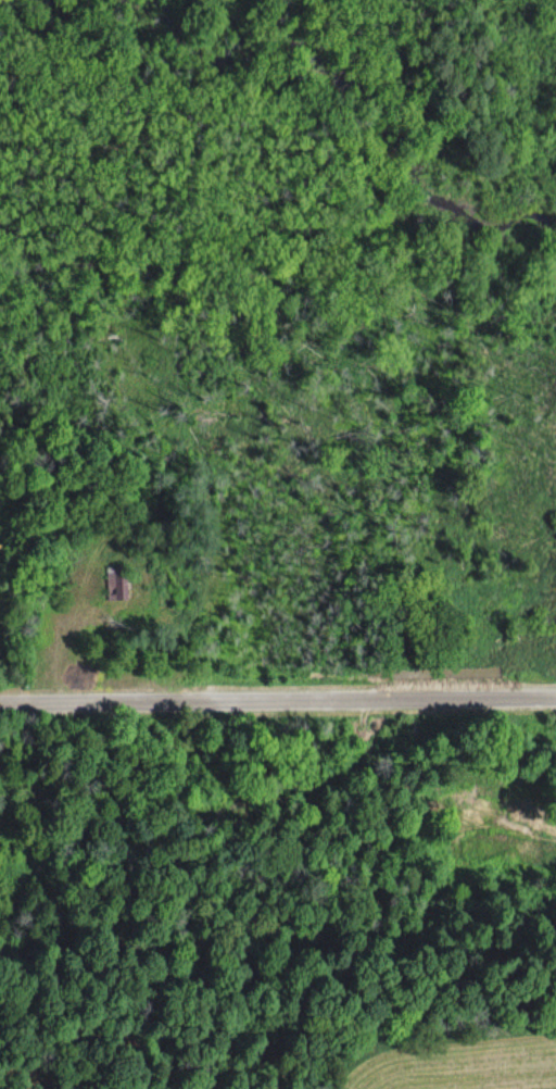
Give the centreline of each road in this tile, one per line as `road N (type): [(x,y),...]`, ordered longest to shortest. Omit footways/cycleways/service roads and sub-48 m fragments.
road 1 (residential): [(555,699),(0,703)]

